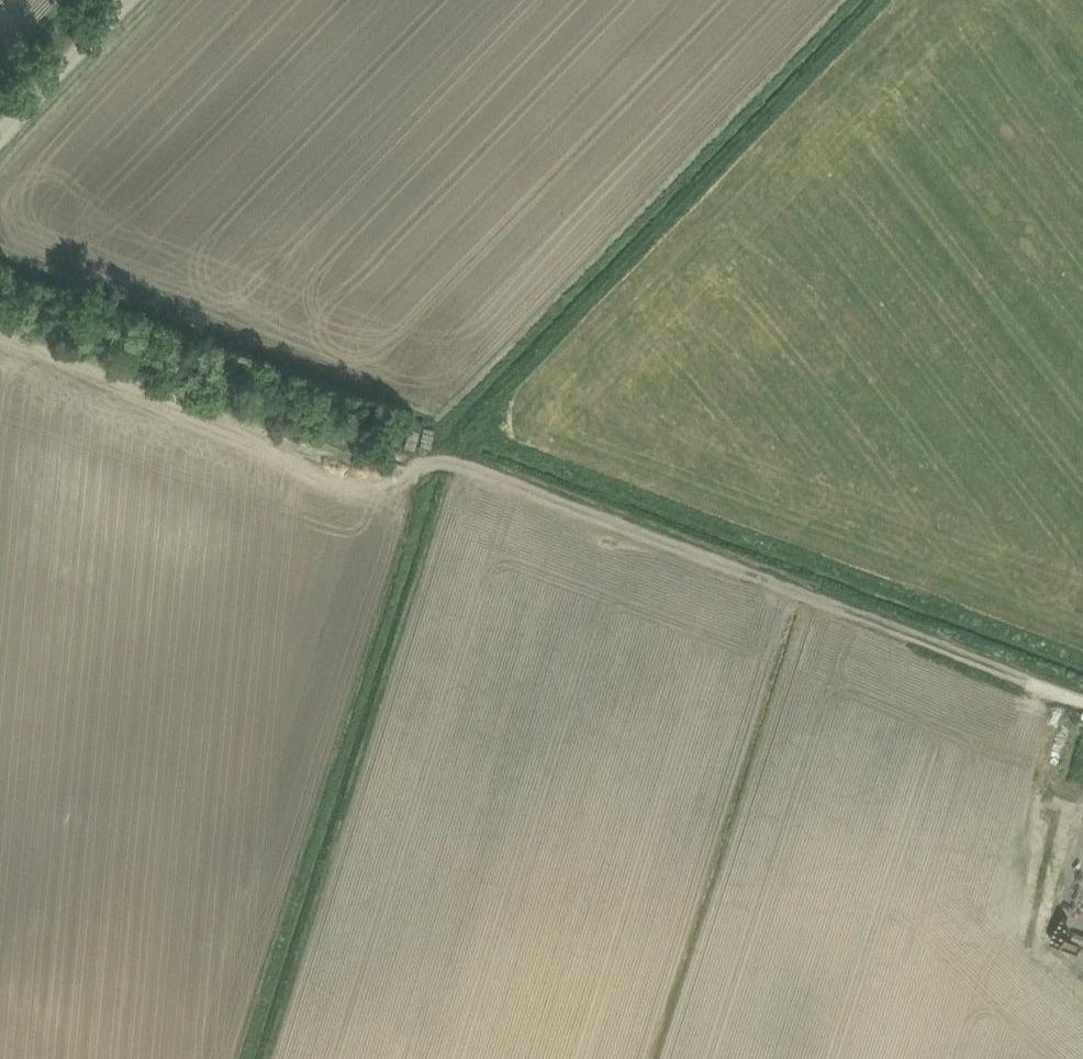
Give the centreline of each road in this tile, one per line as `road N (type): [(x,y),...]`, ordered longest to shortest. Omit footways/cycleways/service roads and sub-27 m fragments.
road 1 (track): [(1082,701),(446,456)]
road 2 (unclassified): [(0,144),(135,0)]

